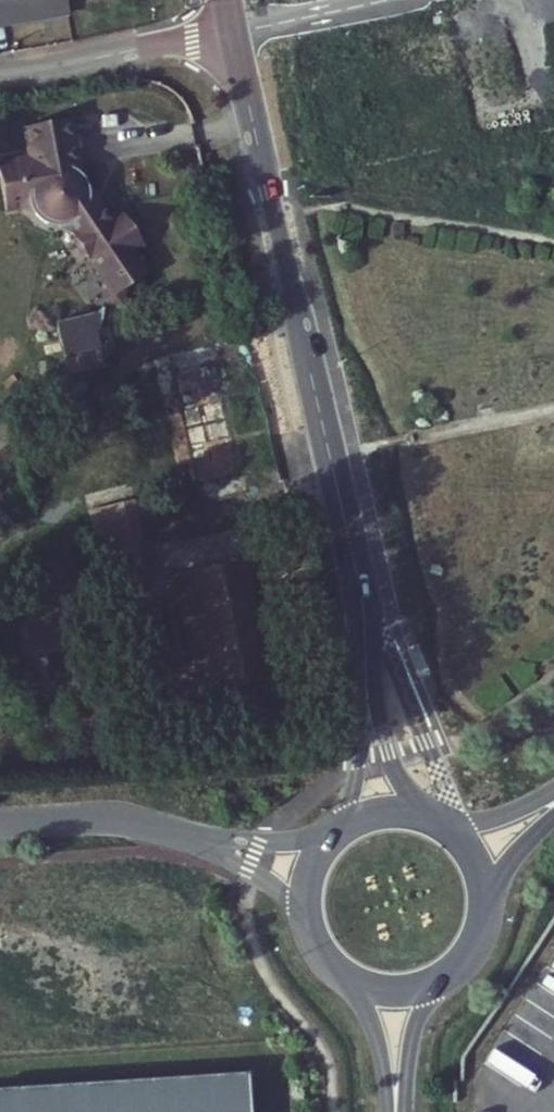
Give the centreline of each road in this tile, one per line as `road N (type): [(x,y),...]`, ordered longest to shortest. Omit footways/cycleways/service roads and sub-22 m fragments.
road 1 (tertiary): [(365,644),(357,570),(233,26)]
road 2 (unclassified): [(233,26),(0,77)]
road 3 (tertiary): [(429,989),(470,957),(487,899),(466,845),(420,816)]
road 4 (tertiary): [(365,644),(347,827)]
road 5 (residential): [(151,826),(260,878),(306,921)]
road 6 (tertiary): [(420,816),(384,741),(365,644)]
road 7 (residential): [(330,840),(244,842),(151,826)]
road 8 (residential): [(151,826),(108,819),(0,825)]
road 9 (residential): [(233,26),(365,0)]
road 10 (tertiary): [(356,986),(377,1040),(389,1111)]
road 11 (tertiary): [(402,1111),(429,989)]

